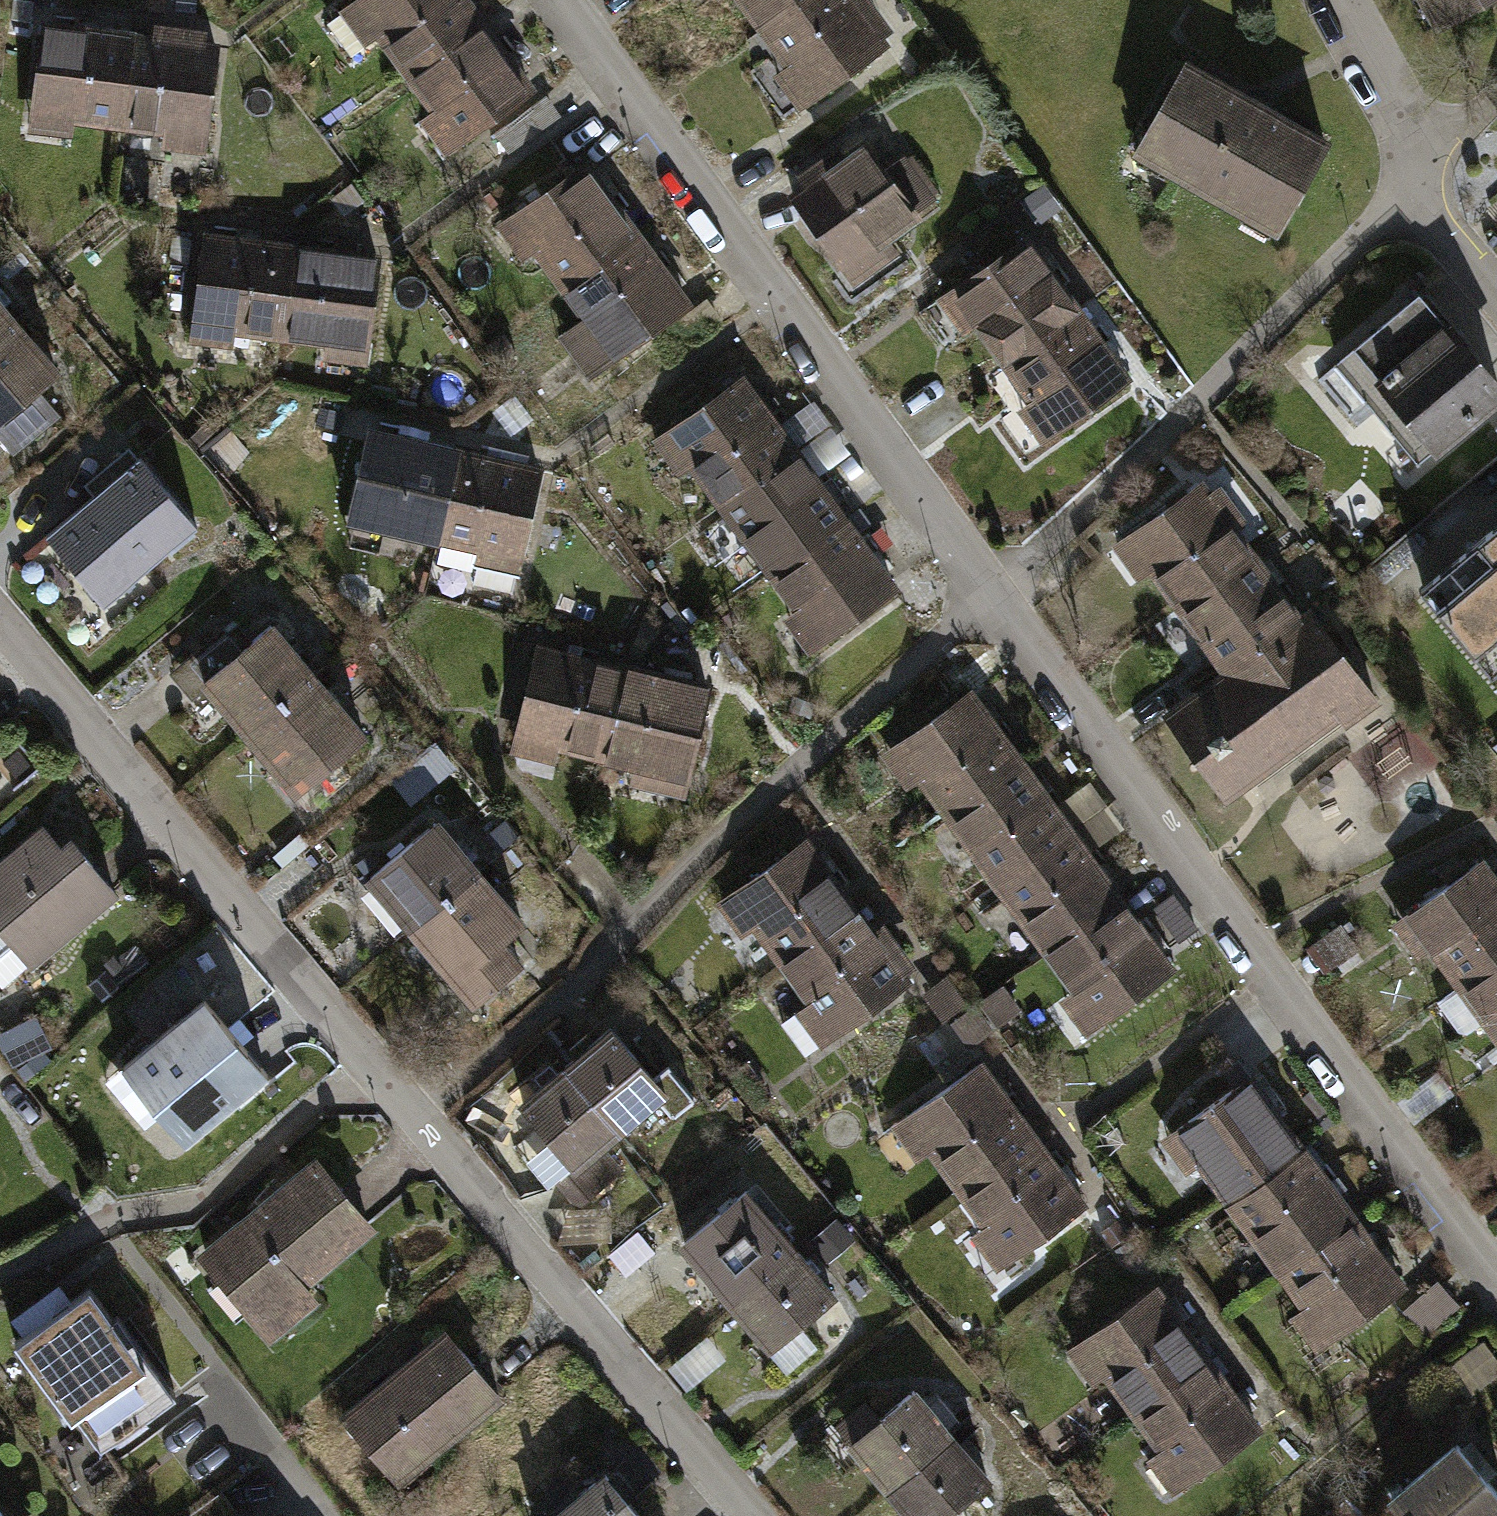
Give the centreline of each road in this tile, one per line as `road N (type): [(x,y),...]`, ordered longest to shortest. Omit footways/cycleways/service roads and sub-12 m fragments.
road 1 (residential): [(541,0),(1342,1090),(1496,1281)]
road 2 (residential): [(752,1515),(0,620)]
road 3 (residential): [(1338,0),(1382,82),(1433,228),(1496,304)]

